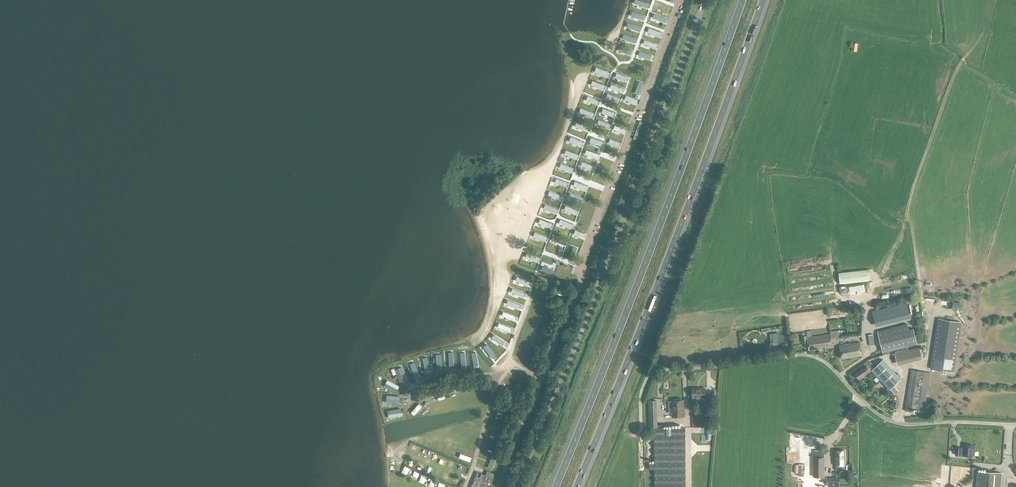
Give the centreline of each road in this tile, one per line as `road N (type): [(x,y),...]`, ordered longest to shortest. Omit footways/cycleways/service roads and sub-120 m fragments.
road 1 (motorway): [(577,486),(763,0)]
road 2 (motorway): [(740,0),(554,486)]
road 3 (unclassified): [(1015,424),(886,420),(809,355),(707,367)]
road 4 (track): [(911,310),(921,294),(908,215),(914,187),(992,0)]
road 5 (unclassified): [(518,486),(577,341)]

